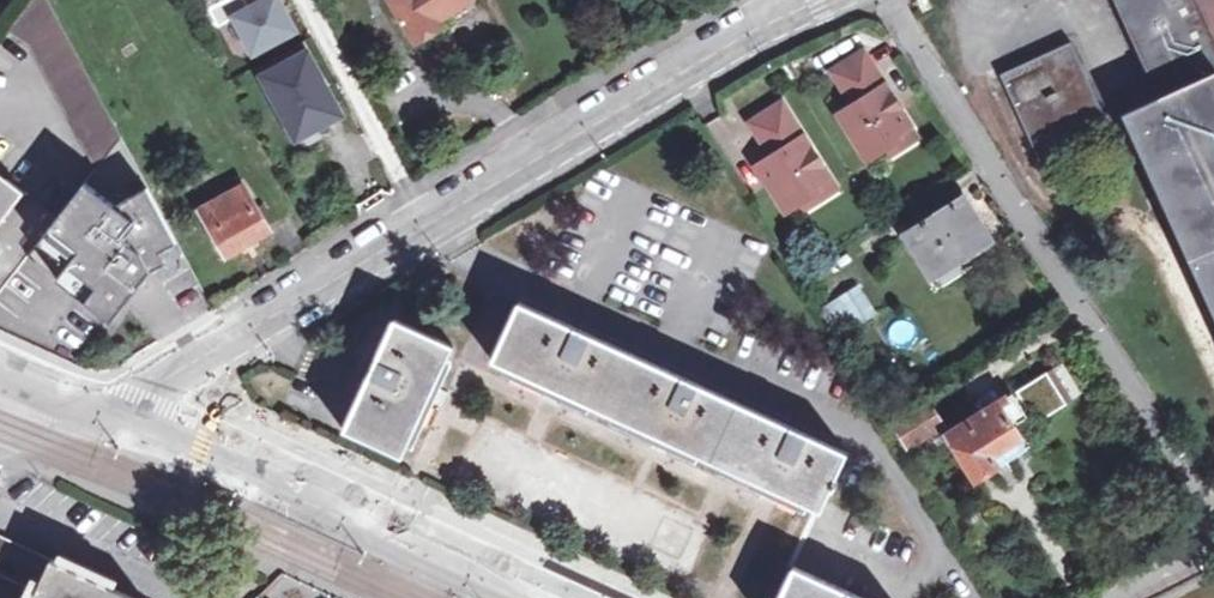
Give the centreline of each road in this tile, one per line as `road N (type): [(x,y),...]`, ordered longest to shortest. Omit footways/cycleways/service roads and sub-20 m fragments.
road 1 (residential): [(116,427),(181,368),(768,17)]
road 2 (residential): [(887,0),(1213,515)]
road 3 (tertiary): [(501,597),(116,427)]

